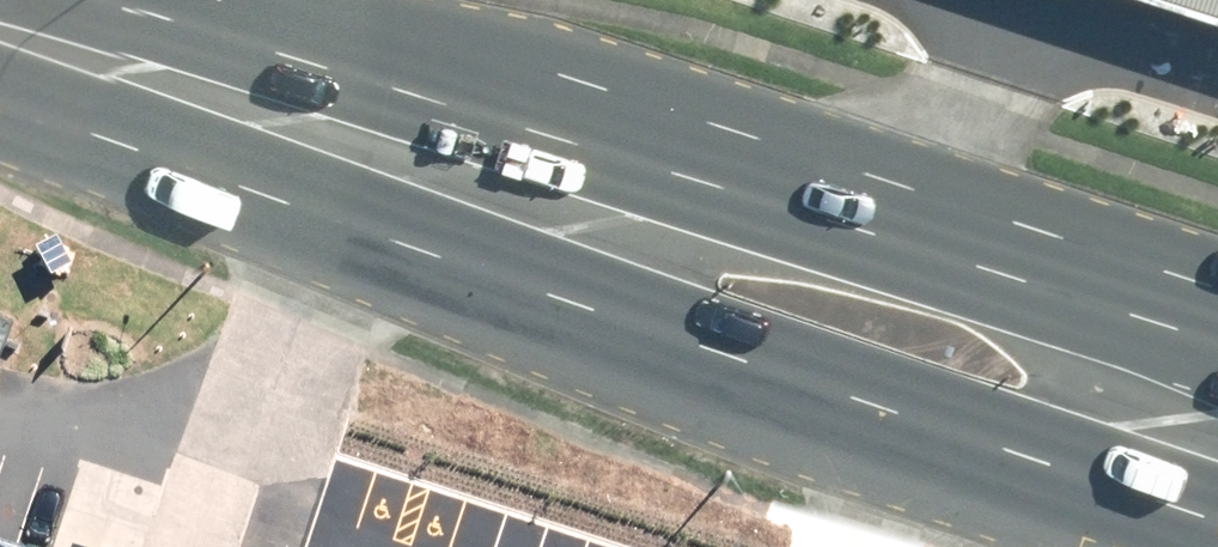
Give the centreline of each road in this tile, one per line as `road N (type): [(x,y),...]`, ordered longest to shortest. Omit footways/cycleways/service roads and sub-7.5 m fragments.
road 1 (primary): [(1217,521),(368,232),(0,97)]
road 2 (primary): [(131,0),(911,221),(1217,323)]

